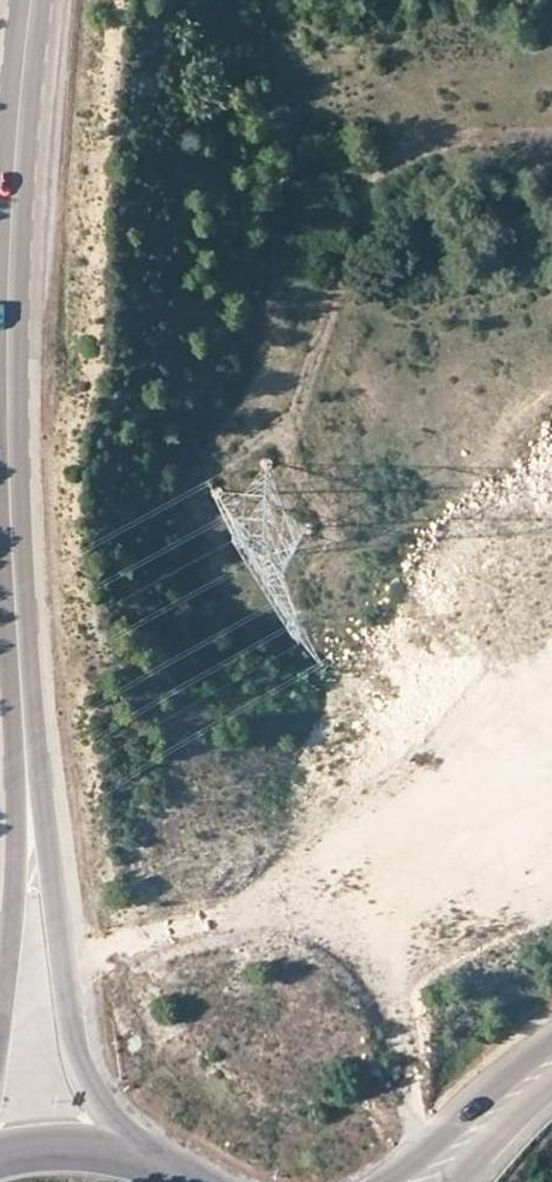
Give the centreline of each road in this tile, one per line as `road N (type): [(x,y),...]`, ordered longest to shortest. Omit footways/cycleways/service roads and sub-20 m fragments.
road 1 (primary): [(20,664),(9,502),(9,278),(31,0)]
road 2 (track): [(551,133),(441,137),(402,154),(377,177),(358,209),(317,351),(286,427),(283,446),(330,535),(294,557)]
road 3 (primary): [(192,1179),(106,1121),(72,1042),(20,664)]
road 4 (primary): [(20,664),(13,922),(0,1018)]
road 5 (secondary): [(551,1042),(389,1181)]
road 6 (primary): [(192,1179),(113,1152),(0,1158)]
road 7 (secondary): [(461,1181),(551,1083)]

